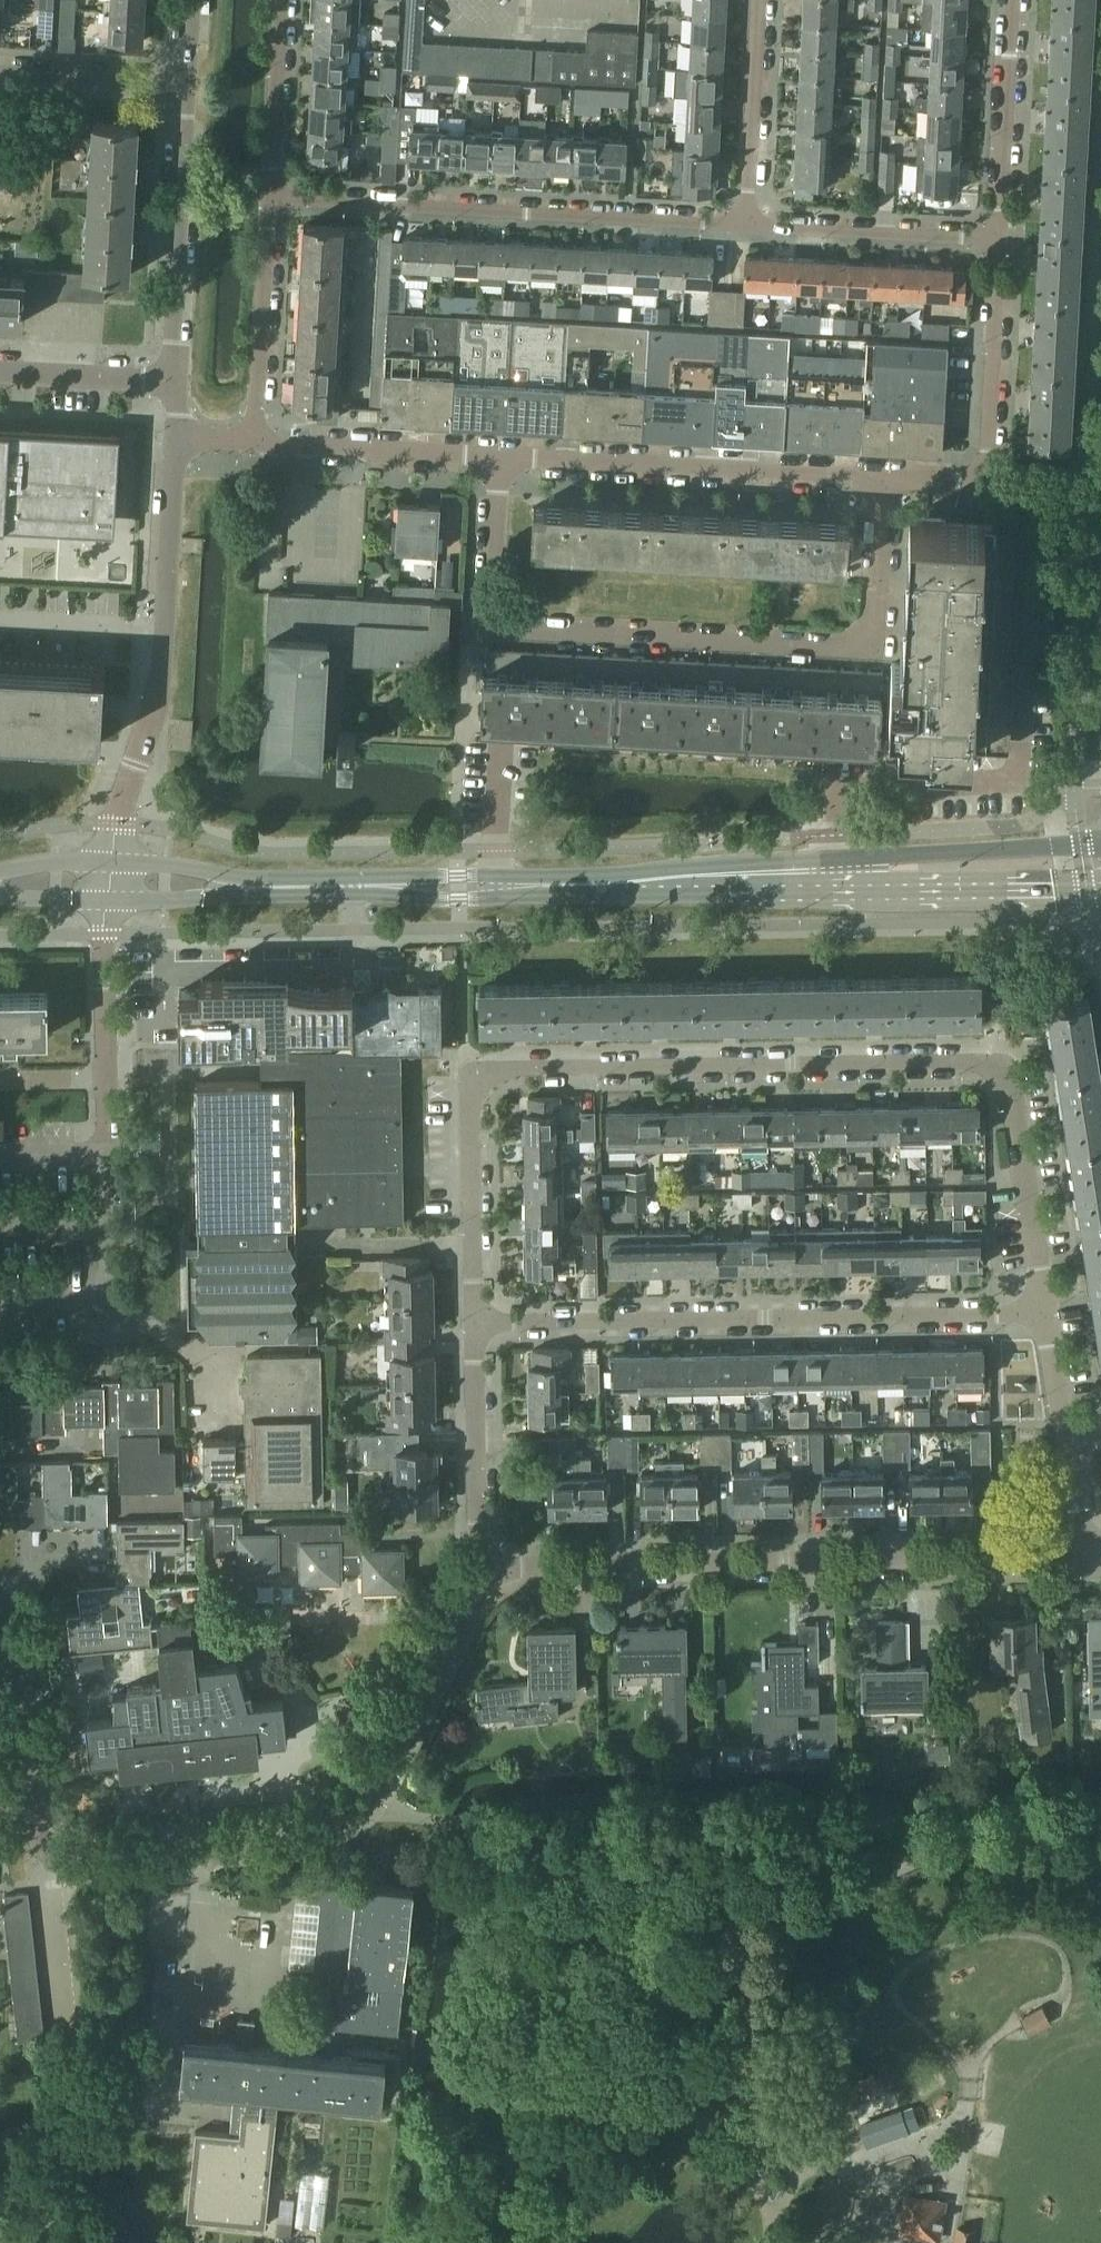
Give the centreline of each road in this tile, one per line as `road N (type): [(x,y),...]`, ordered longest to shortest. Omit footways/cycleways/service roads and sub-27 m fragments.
road 1 (residential): [(476,1321),(477,1072),(997,1068)]
road 2 (residential): [(494,457),(484,612),(506,630),(855,649),(878,626),(886,481)]
road 3 (residential): [(491,1567),(371,1802),(349,1822),(285,1844),(74,1866),(52,1857)]
road 4 (residential): [(1082,1553),(491,1567)]
road 5 (unclassified): [(256,887),(845,884)]
road 6 (residential): [(476,1321),(1047,1313)]
road 7 (residential): [(272,202),(748,224)]
road 8 (residential): [(494,457),(886,481)]
road 9 (residential): [(886,481),(987,485),(998,236)]
road 10 (residential): [(173,381),(191,84)]
road 11 (unclassified): [(1100,845),(898,855),(845,884)]
road 12 (residential): [(52,1857),(41,1837),(13,1619),(0,1606)]
road 13 (unclassified): [(845,884),(1100,888)]
road 14 (residential): [(110,1159),(108,1304),(0,1303)]
road 15 (residential): [(748,224),(998,236)]
road 16 (residential): [(1047,1313),(997,1068)]
road 17 (residential): [(491,1567),(476,1524),(476,1321)]
road 18 (residential): [(259,446),(272,202)]
road 19 (residential): [(113,862),(117,815),(157,707),(169,627)]
road 20 (residential): [(1082,1553),(1047,1313)]
road 21 (residential): [(998,236),(1011,0)]
road 22 (residential): [(259,446),(494,457)]
road 23 (residential): [(748,224),(761,0)]
road 24 (residential): [(272,202),(284,0)]
road 25 (residential): [(0,74),(191,84)]
road 26 (residential): [(169,627),(179,441)]
road 27 (residential): [(108,1078),(108,901)]
road 28 (residential): [(61,2031),(52,1857)]
road 29 (residential): [(0,372),(173,381)]
road 30 (residential): [(0,620),(169,627)]
road 31 (unclassified): [(108,901),(256,887)]
road 32 (unclassified): [(256,887),(192,868),(113,862)]

